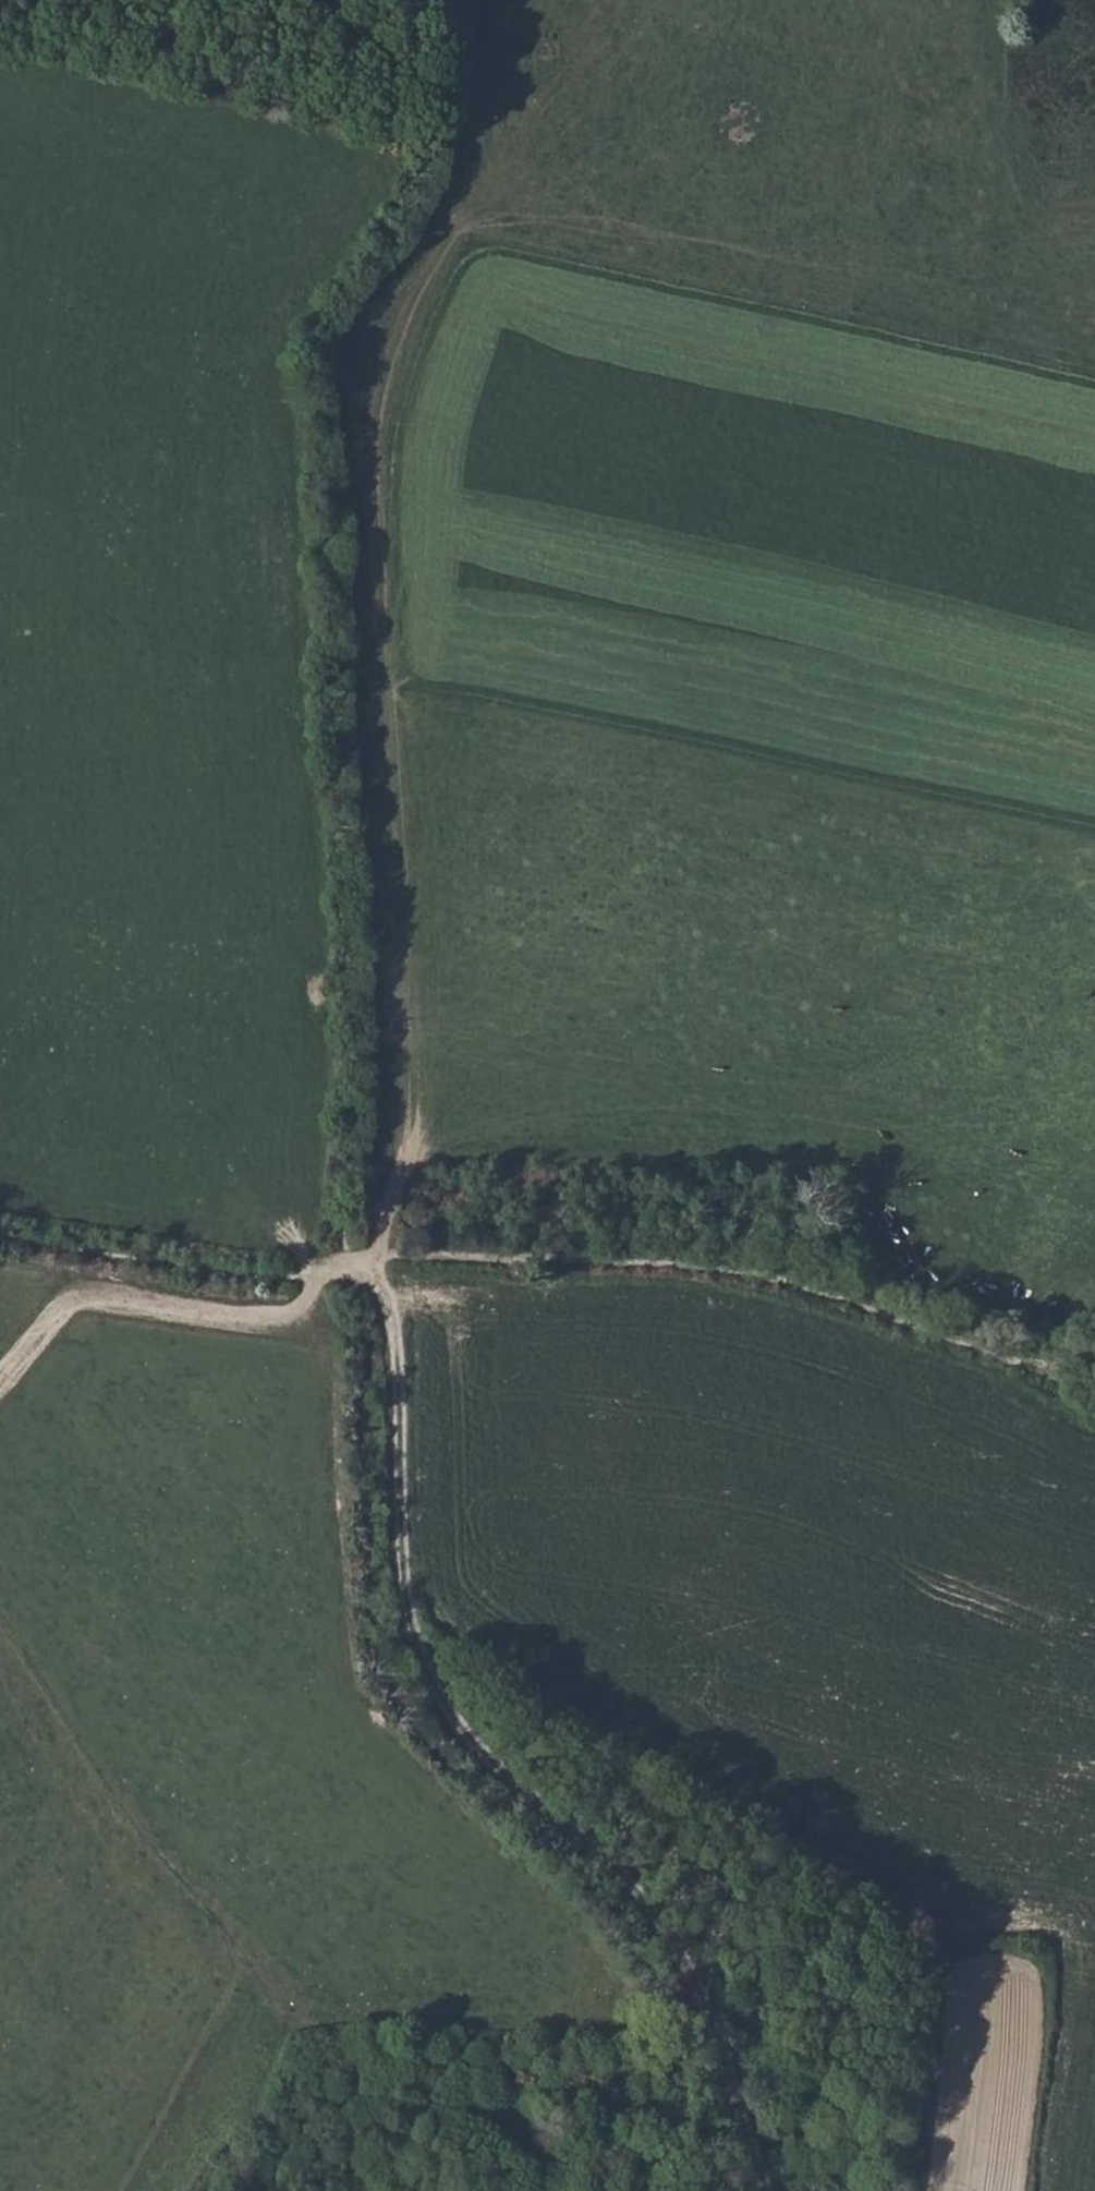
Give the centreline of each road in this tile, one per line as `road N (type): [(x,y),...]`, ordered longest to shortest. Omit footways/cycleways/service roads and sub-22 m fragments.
road 1 (track): [(766,2190),(706,2007),(658,1928),(448,1710),(413,1640),(393,1309),(369,1264)]
road 2 (track): [(322,1269),(291,1313),(219,1315),(99,1294),(73,1299),(0,1377)]

